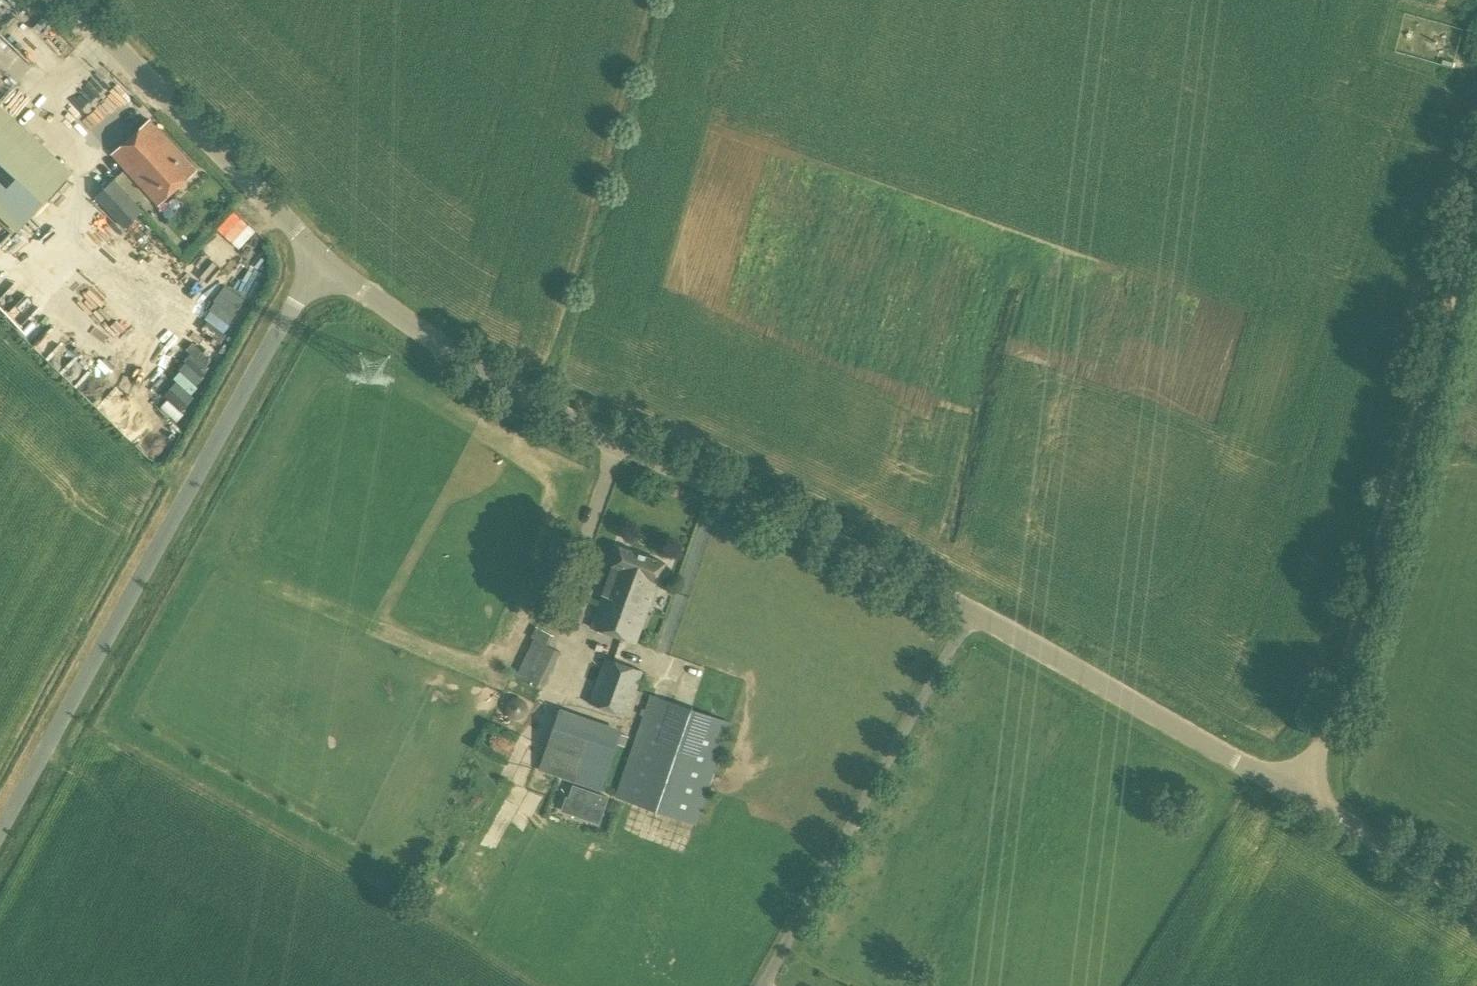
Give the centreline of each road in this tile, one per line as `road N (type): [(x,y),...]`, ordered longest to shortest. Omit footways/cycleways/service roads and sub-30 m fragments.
road 1 (unclassified): [(1307,802),(974,612),(547,414),(322,265)]
road 2 (unclassified): [(0,841),(322,265)]
road 3 (unclassified): [(1307,802),(1476,209)]
road 4 (unclassified): [(322,265),(68,0)]
road 5 (unclassified): [(1476,902),(1307,802)]

